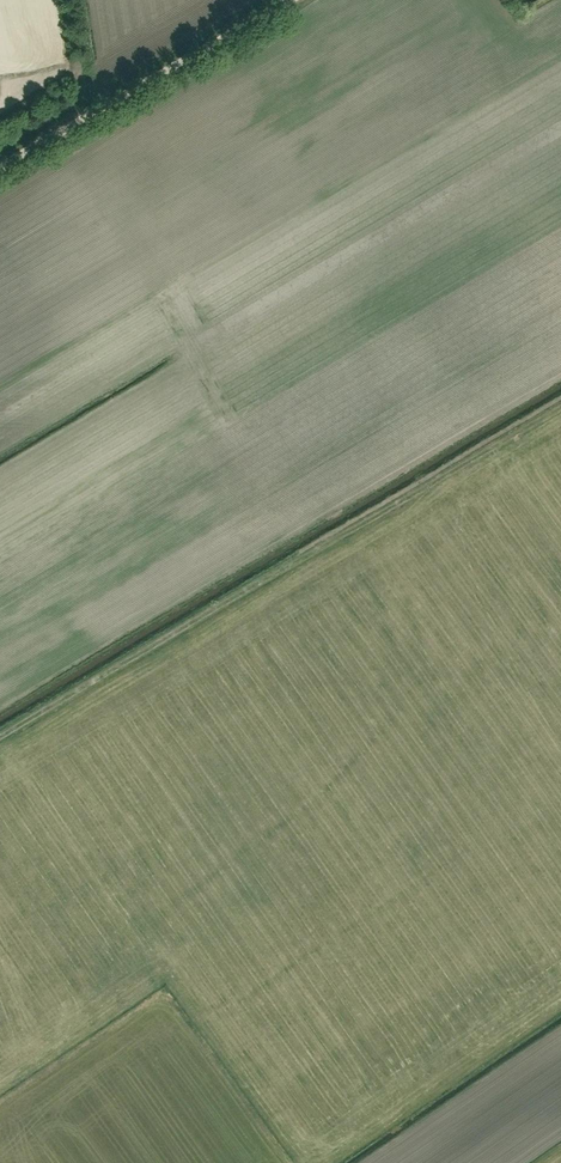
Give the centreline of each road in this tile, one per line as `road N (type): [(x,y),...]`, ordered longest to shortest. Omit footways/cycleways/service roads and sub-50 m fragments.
road 1 (unclassified): [(0,166),(291,0)]

